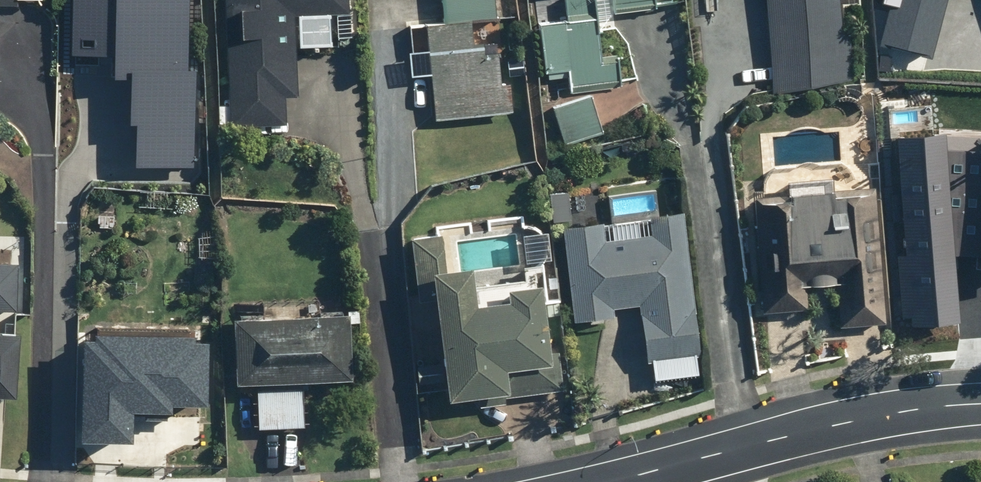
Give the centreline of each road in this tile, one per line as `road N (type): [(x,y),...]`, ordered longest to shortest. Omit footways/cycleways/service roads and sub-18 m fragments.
road 1 (residential): [(622,481),(837,422),(980,404)]

